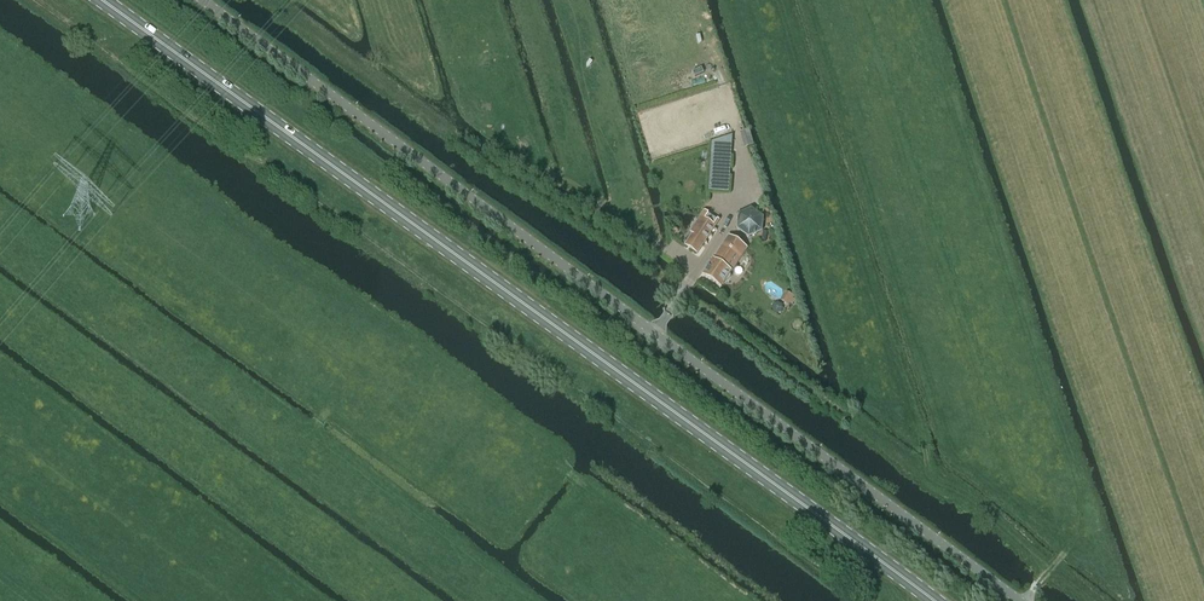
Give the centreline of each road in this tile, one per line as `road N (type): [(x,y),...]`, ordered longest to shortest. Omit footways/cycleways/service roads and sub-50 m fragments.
road 1 (primary): [(936,600),(102,0)]
road 2 (unclassified): [(1018,600),(202,0)]
road 3 (track): [(954,442),(965,461),(1069,546),(1054,565),(679,297)]

